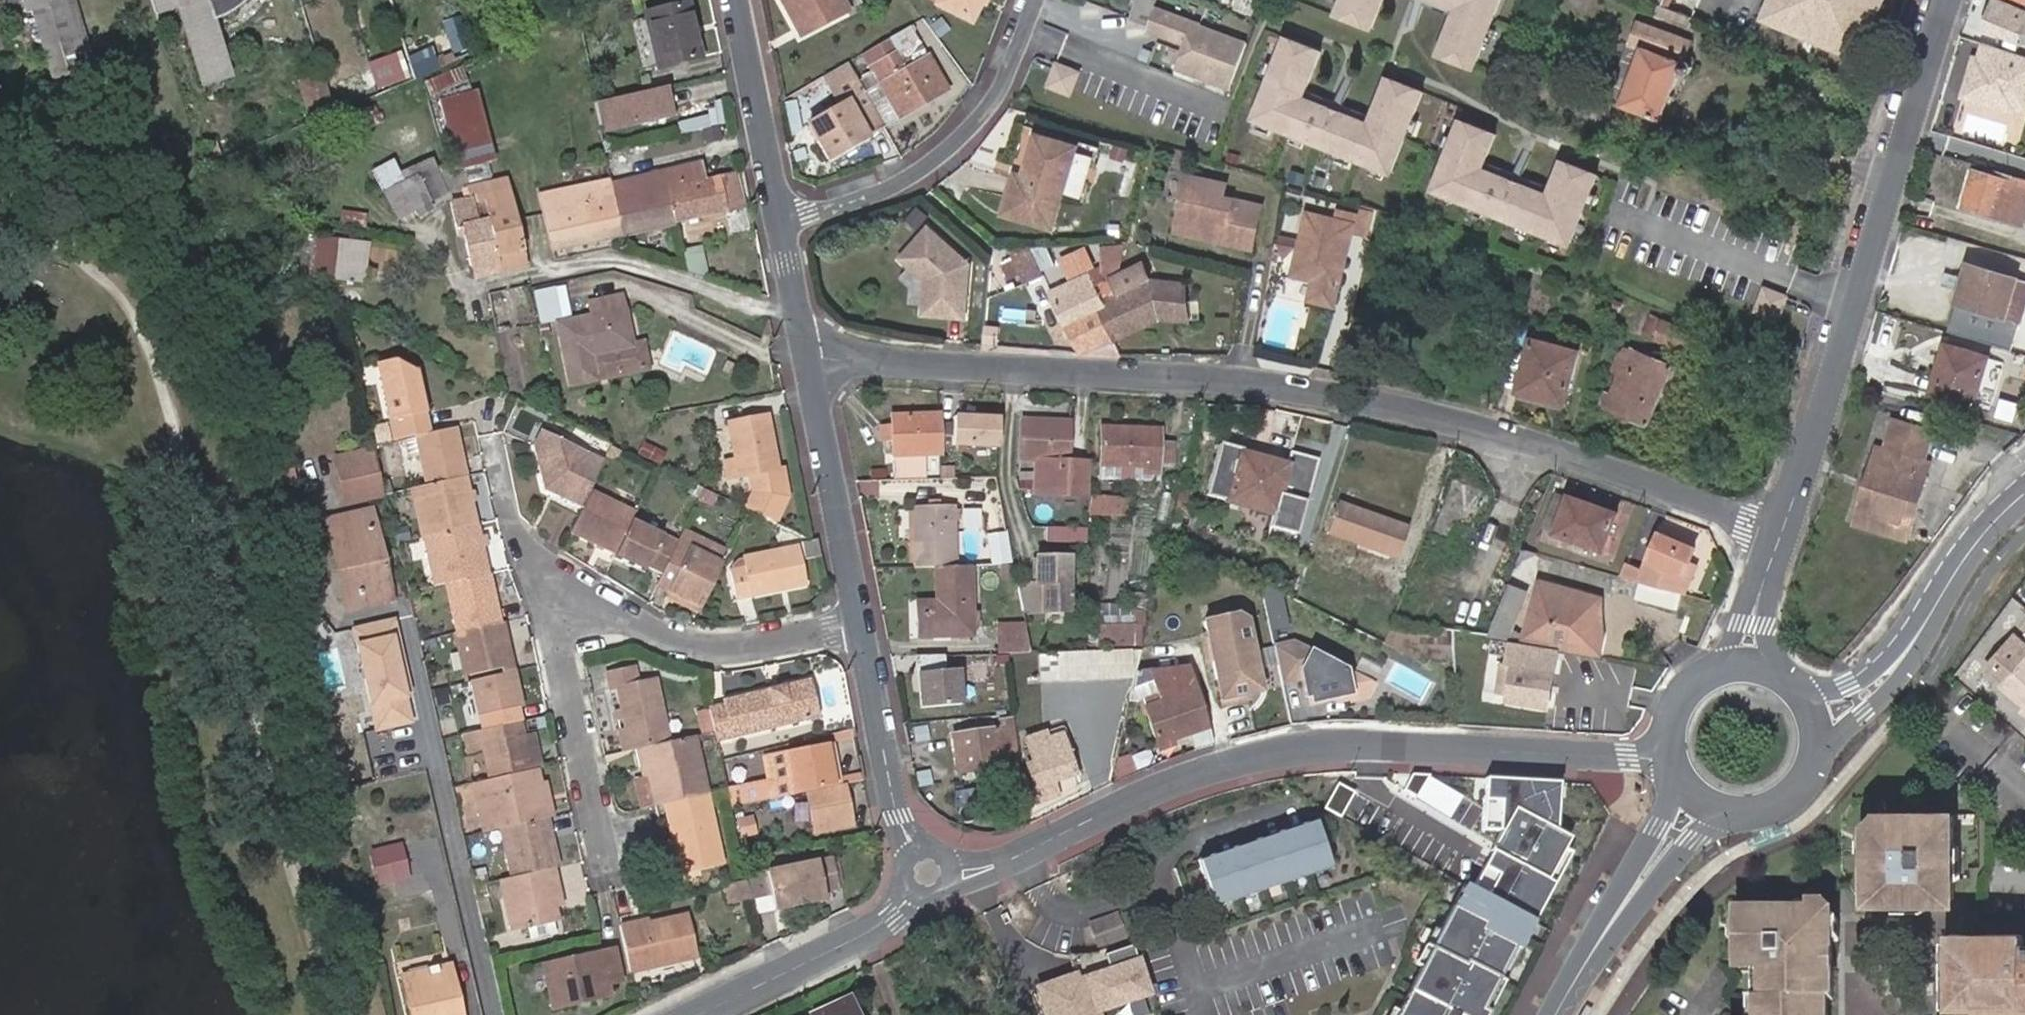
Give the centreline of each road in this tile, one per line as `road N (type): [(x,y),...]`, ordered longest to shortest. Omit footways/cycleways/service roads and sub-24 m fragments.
road 1 (residential): [(1787,530),(1525,444),(1271,382),(811,364)]
road 2 (residential): [(1664,740),(1628,754),(1340,741),(1287,750),(1151,786),(1003,864),(956,863)]
road 3 (residential): [(1787,530),(1946,0)]
road 4 (residential): [(782,222),(914,180),(988,116),(1040,0)]
road 5 (residential): [(859,620),(722,651),(675,642),(548,591)]
road 6 (secondary): [(2024,495),(1986,533),(1899,663),(1858,699),(1810,710)]
road 7 (residential): [(811,364),(859,620)]
road 8 (residential): [(548,591),(599,836)]
road 9 (residential): [(694,1014),(892,916),(911,895)]
road 10 (residential): [(859,620),(900,817),(916,847)]
road 11 (residential): [(738,0),(782,222)]
road 12 (secondary): [(1676,832),(1589,956),(1559,1014)]
road 13 (secondary): [(1691,789),(1749,805),(1787,787),(1810,752),(1810,710)]
road 14 (residential): [(548,591),(511,536),(491,444)]
road 15 (residential): [(782,222),(811,364)]
road 16 (residential): [(1743,656),(1787,530)]
road 17 (secondary): [(1743,656),(1721,658),(1684,679),(1671,697),(1664,740)]

